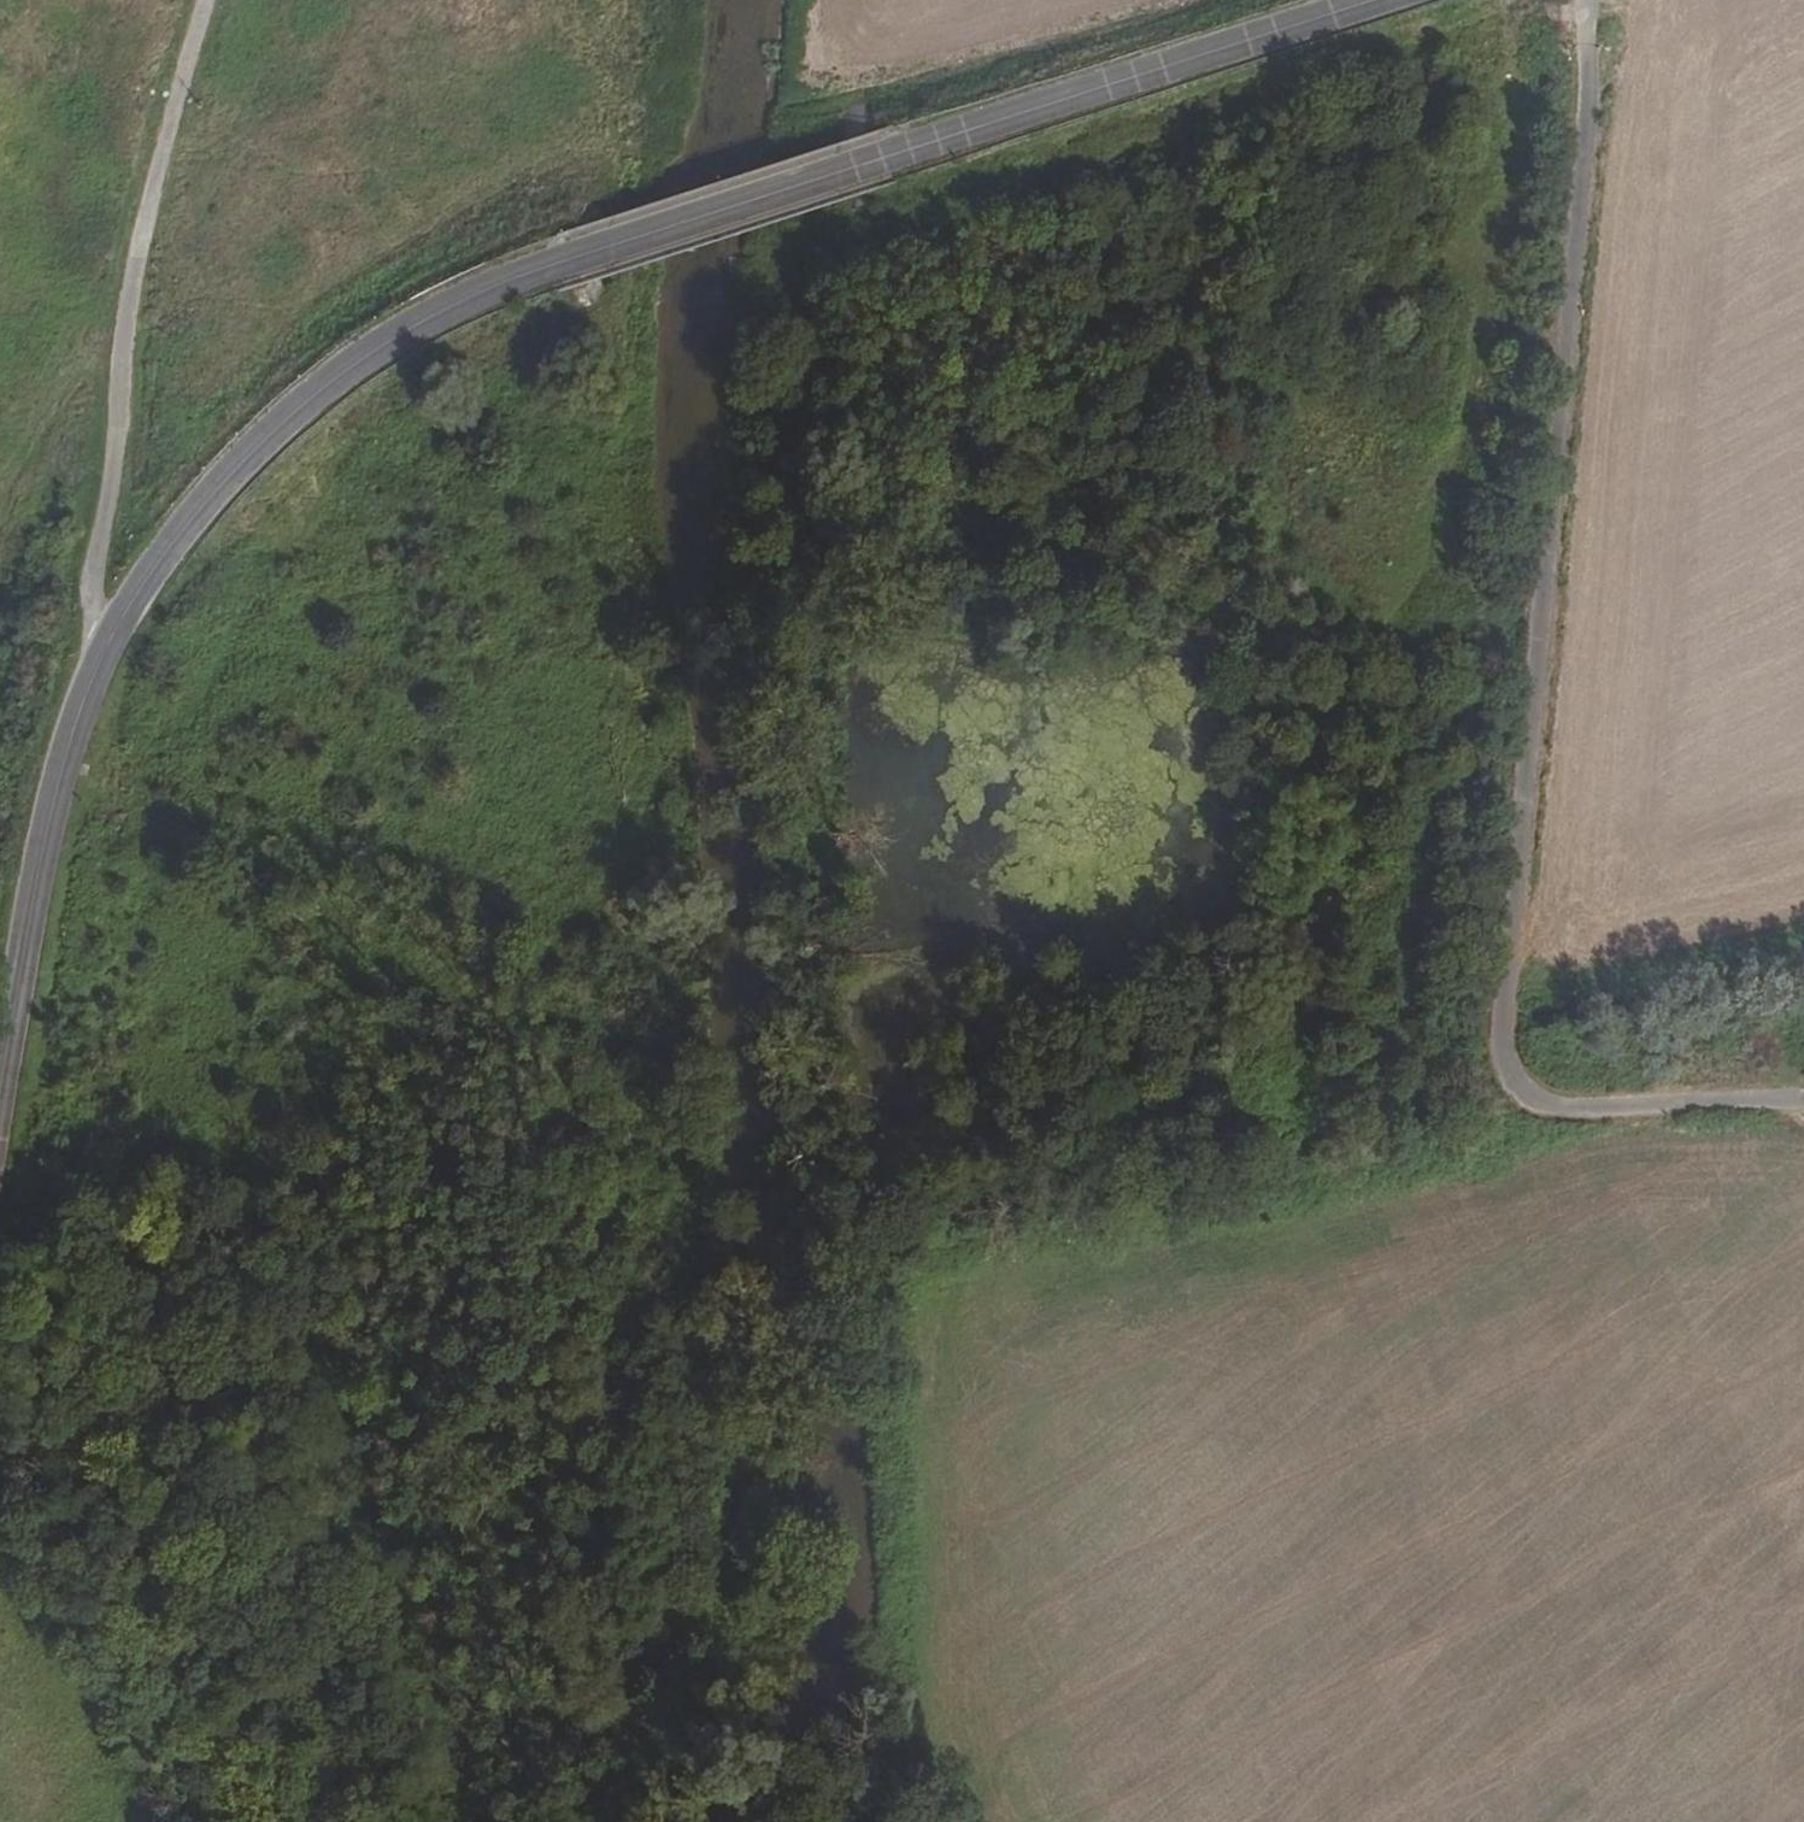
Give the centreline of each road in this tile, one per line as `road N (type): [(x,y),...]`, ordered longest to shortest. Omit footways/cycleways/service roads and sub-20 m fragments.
road 1 (secondary): [(1378,0),(580,253),(476,294),(326,384),(173,541),(101,659),(56,798),(0,1133)]

